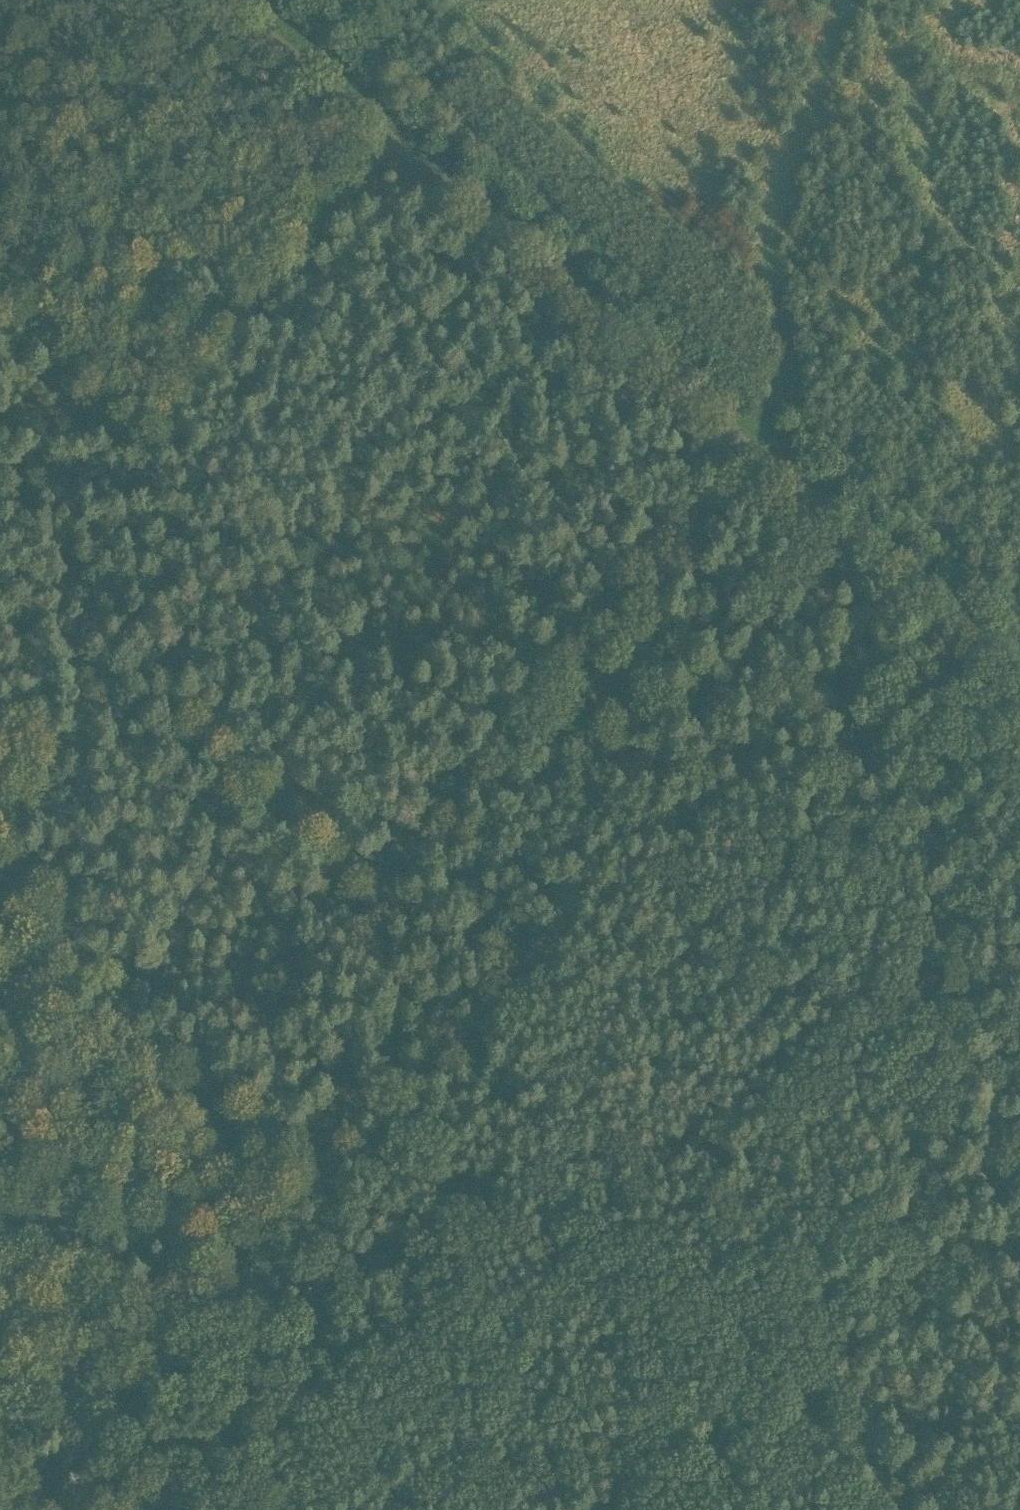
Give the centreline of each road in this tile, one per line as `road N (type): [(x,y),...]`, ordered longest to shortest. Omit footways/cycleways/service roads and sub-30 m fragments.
road 1 (track): [(750,451),(355,966),(425,1045),(47,1509)]
road 2 (unclassified): [(1019,685),(231,0)]

